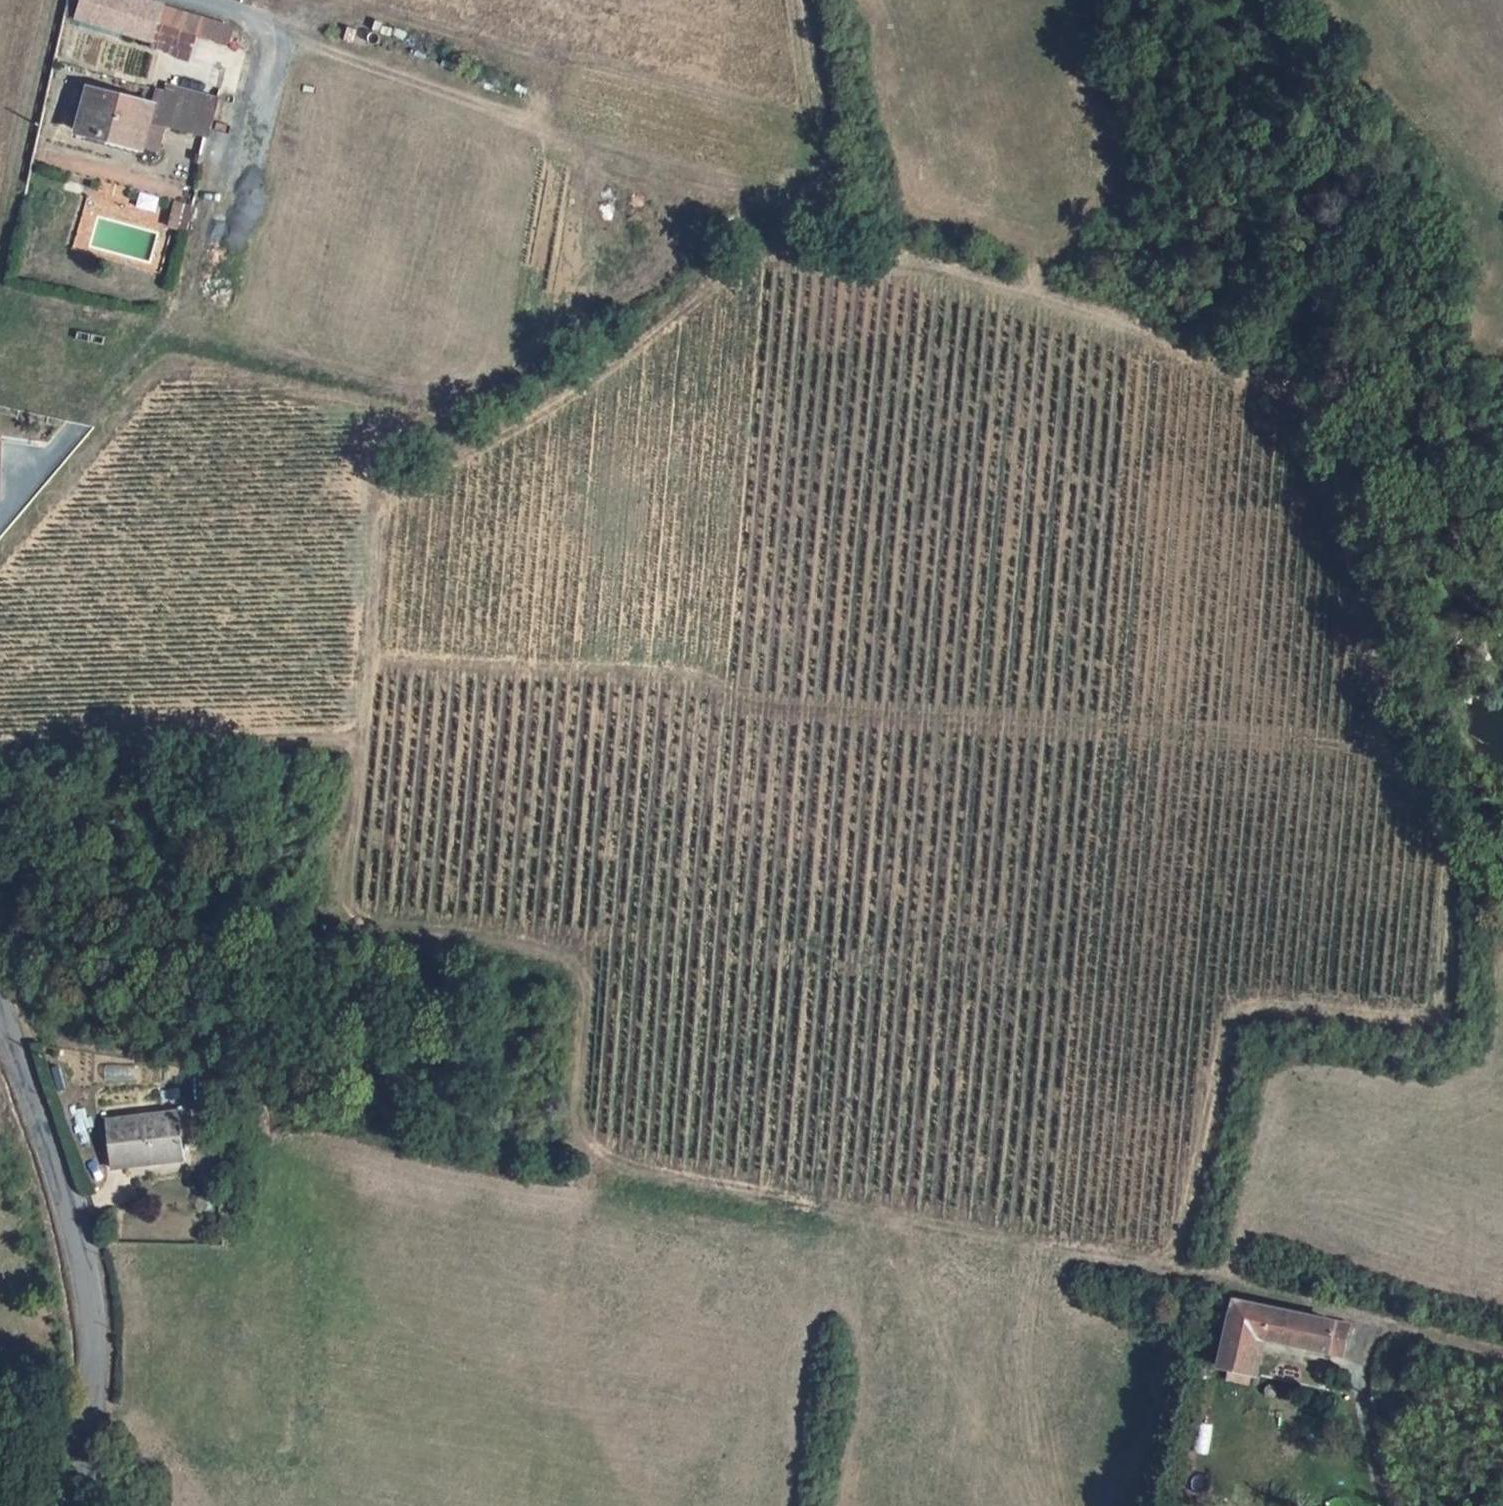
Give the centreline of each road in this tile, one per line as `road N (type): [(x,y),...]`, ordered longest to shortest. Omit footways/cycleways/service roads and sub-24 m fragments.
road 1 (tertiary): [(83,1505),(98,1359),(89,1282),(0,1007)]
road 2 (residential): [(195,0),(252,19),(271,53),(242,180)]
road 3 (track): [(1502,1352),(1380,1327)]

